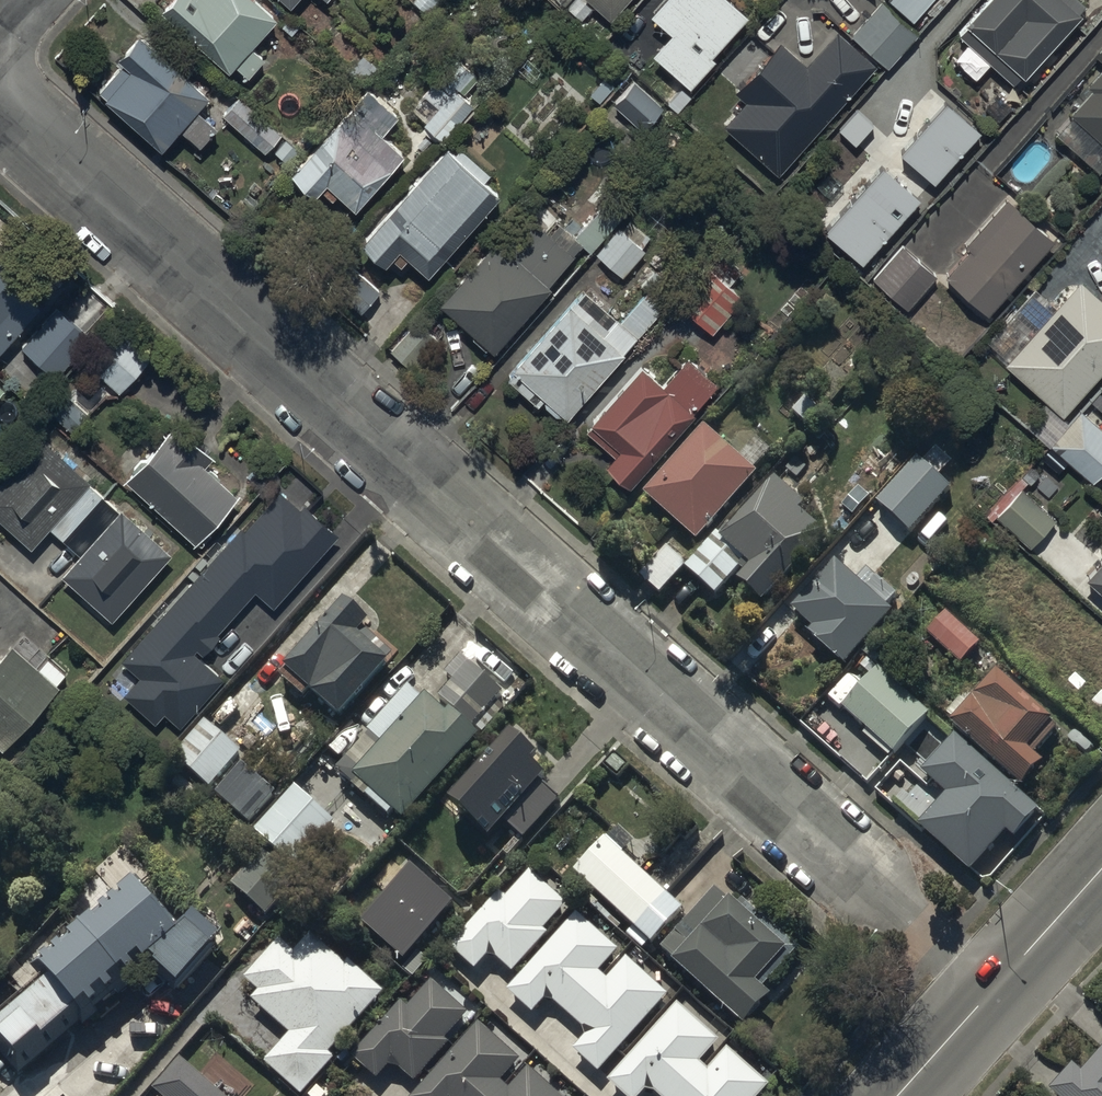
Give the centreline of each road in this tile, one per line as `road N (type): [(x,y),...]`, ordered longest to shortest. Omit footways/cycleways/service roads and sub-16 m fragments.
road 1 (residential): [(0,100),(989,995)]
road 2 (tertiary): [(1101,869),(989,995)]
road 3 (tertiary): [(989,995),(898,1095)]

